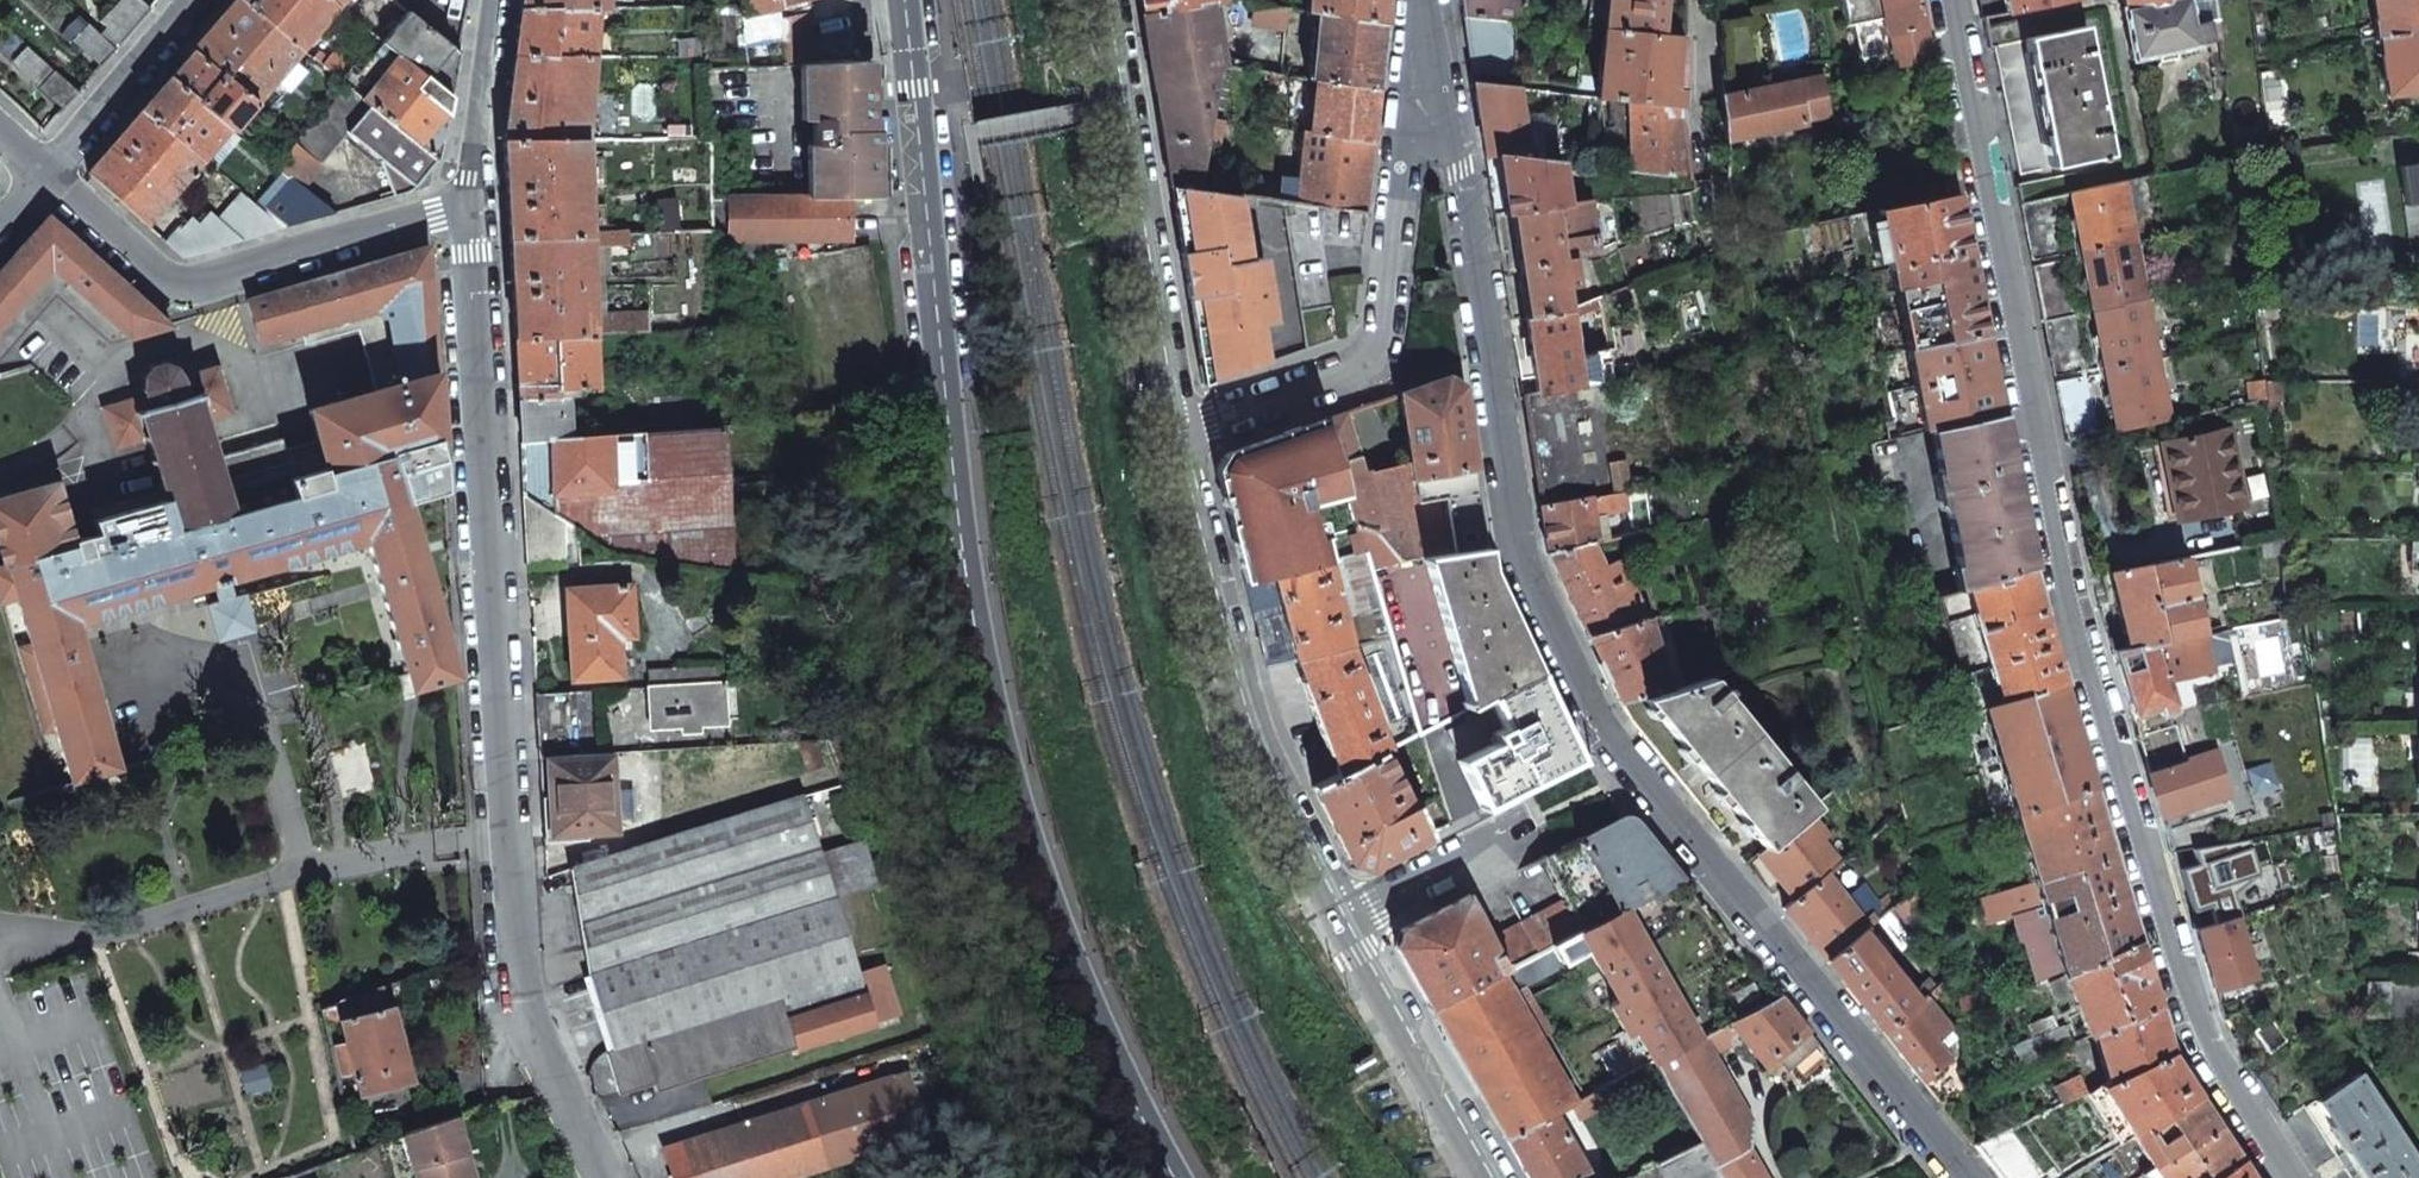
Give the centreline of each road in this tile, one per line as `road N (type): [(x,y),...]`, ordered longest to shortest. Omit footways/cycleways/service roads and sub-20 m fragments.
road 1 (residential): [(1431,0),(1518,554),(1633,771),(1960,1177)]
road 2 (residential): [(1953,0),(2061,582),(2198,1040),(2287,1177)]
road 3 (secondary): [(904,0),(963,566),(1017,815),(1105,1071),(1160,1177)]
road 4 (secondary): [(1493,1177),(1345,916),(1232,687),(1173,425)]
road 5 (residential): [(514,839),(472,212)]
road 6 (residential): [(1173,425),(1375,352),(1394,0)]
road 7 (secondary): [(1173,425),(1103,0)]
road 8 (residential): [(601,1177),(525,1016),(514,839)]
road 9 (residential): [(176,290),(472,212)]
road 10 (residential): [(0,963),(286,878)]
road 11 (residential): [(176,290),(188,343),(132,356),(69,434),(0,477)]
road 12 (residential): [(51,180),(207,0)]
road 13 (residential): [(286,878),(423,847),(514,839)]
road 14 (residential): [(225,655),(286,878)]
road 15 (residential): [(472,212),(469,179),(496,0)]
road 16 (residential): [(51,180),(176,290)]

